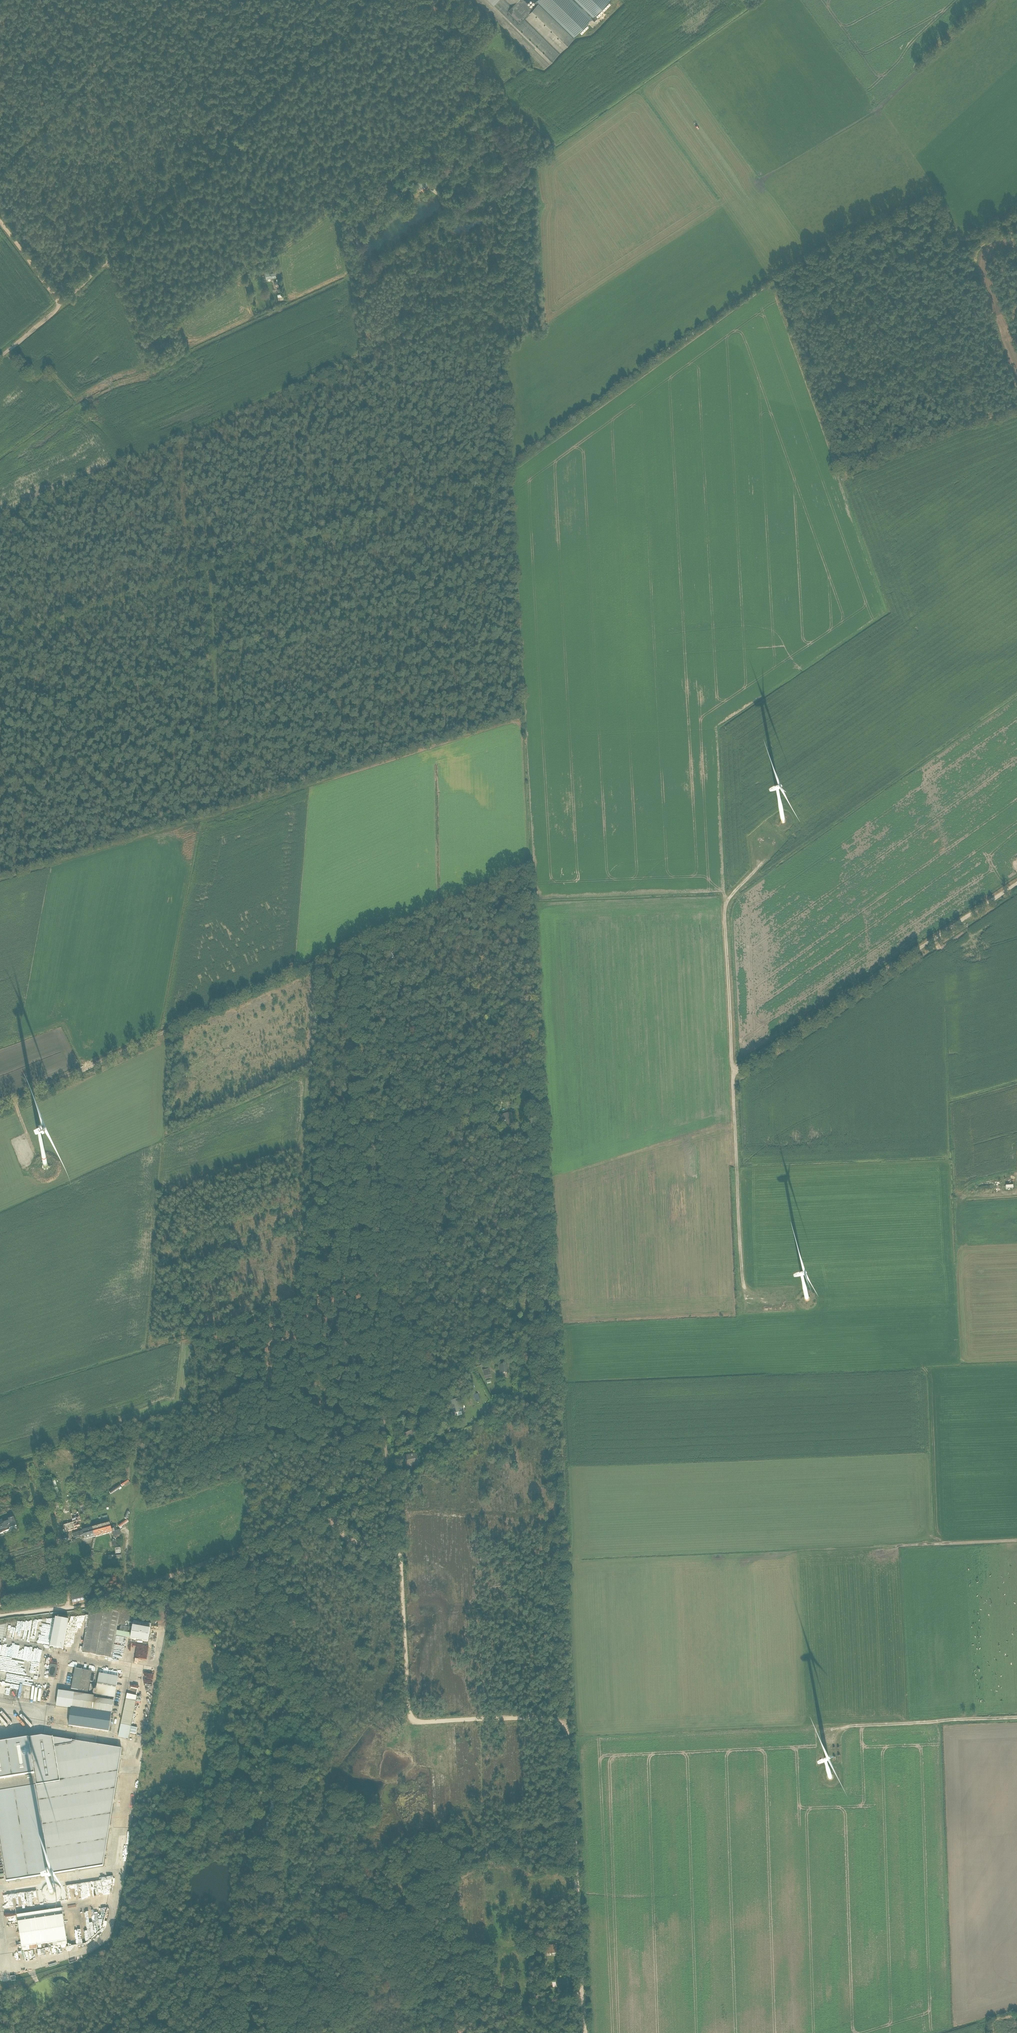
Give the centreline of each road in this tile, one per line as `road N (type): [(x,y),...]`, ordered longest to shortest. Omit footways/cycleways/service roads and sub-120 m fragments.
road 1 (track): [(545,1264),(566,1725)]
road 2 (track): [(332,1517),(349,1539),(399,1548),(413,1720),(566,1725)]
road 3 (track): [(0,1107),(360,942)]
road 4 (track): [(291,240),(488,95),(398,0)]
road 5 (track): [(371,1132),(536,1080),(545,1264)]
road 6 (track): [(0,1617),(86,1606),(332,1517)]
road 7 (track): [(371,1132),(384,1423)]
road 8 (track): [(384,1423),(422,1402),(431,1293),(545,1264)]
road 9 (track): [(566,1725),(583,1991)]
road 10 (track): [(111,255),(143,328),(178,320),(291,240)]
road 11 (track): [(526,869),(536,1080)]
road 12 (track): [(1016,1718),(829,1725),(829,1742)]
road 13 (track): [(360,942),(371,1132)]
road 14 (track): [(360,942),(526,869)]
road 15 (track): [(167,1836),(198,1831),(234,1844),(249,1946)]
road 16 (track): [(68,1609),(56,1545),(63,1506),(57,1465)]
road 17 (track): [(452,2032),(583,1991)]
road 18 (track): [(234,1844),(220,1777),(247,1748),(272,1750)]
road 19 (track): [(269,2032),(249,1946),(291,1941)]
road 20 (track): [(384,1423),(381,1488),(332,1517)]

